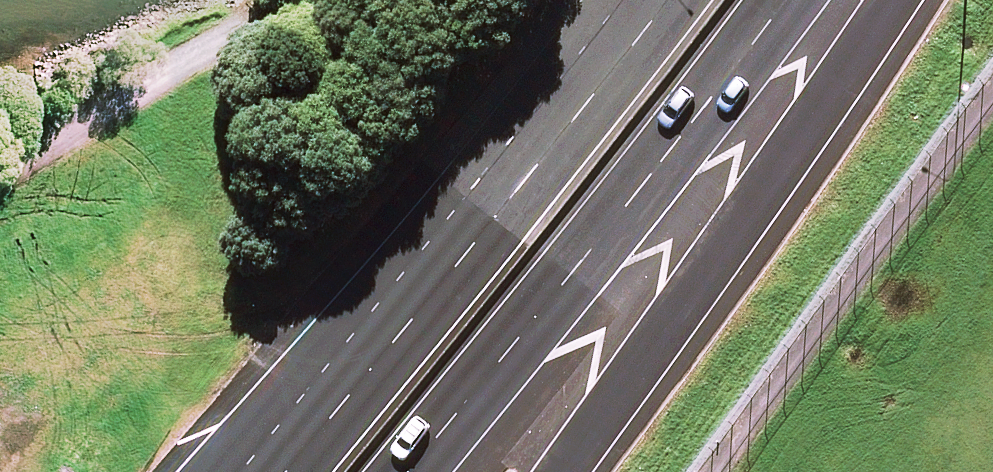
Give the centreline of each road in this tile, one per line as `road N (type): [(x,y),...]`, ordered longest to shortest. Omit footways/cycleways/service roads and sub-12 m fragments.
road 1 (trunk): [(266,471),(648,0)]
road 2 (trunk): [(786,0),(409,471)]
road 3 (trunk): [(891,0),(566,471)]

